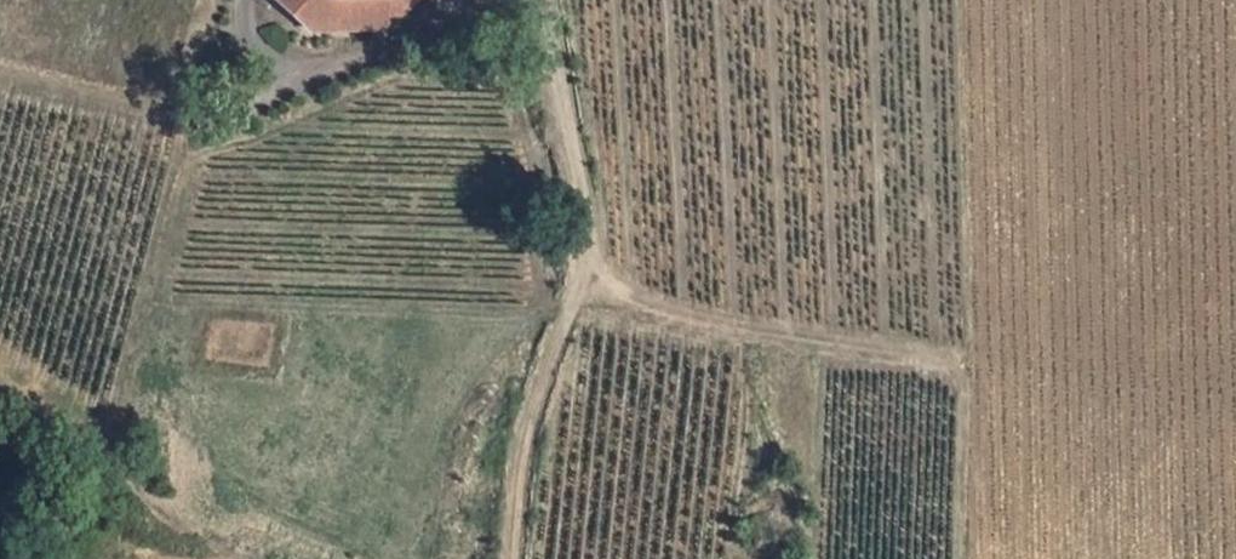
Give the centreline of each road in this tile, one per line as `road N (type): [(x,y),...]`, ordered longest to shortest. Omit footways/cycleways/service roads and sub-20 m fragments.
road 1 (track): [(961,558),(971,379),(719,330),(583,290)]
road 2 (track): [(549,28),(583,226),(583,290),(547,353),(516,558)]

